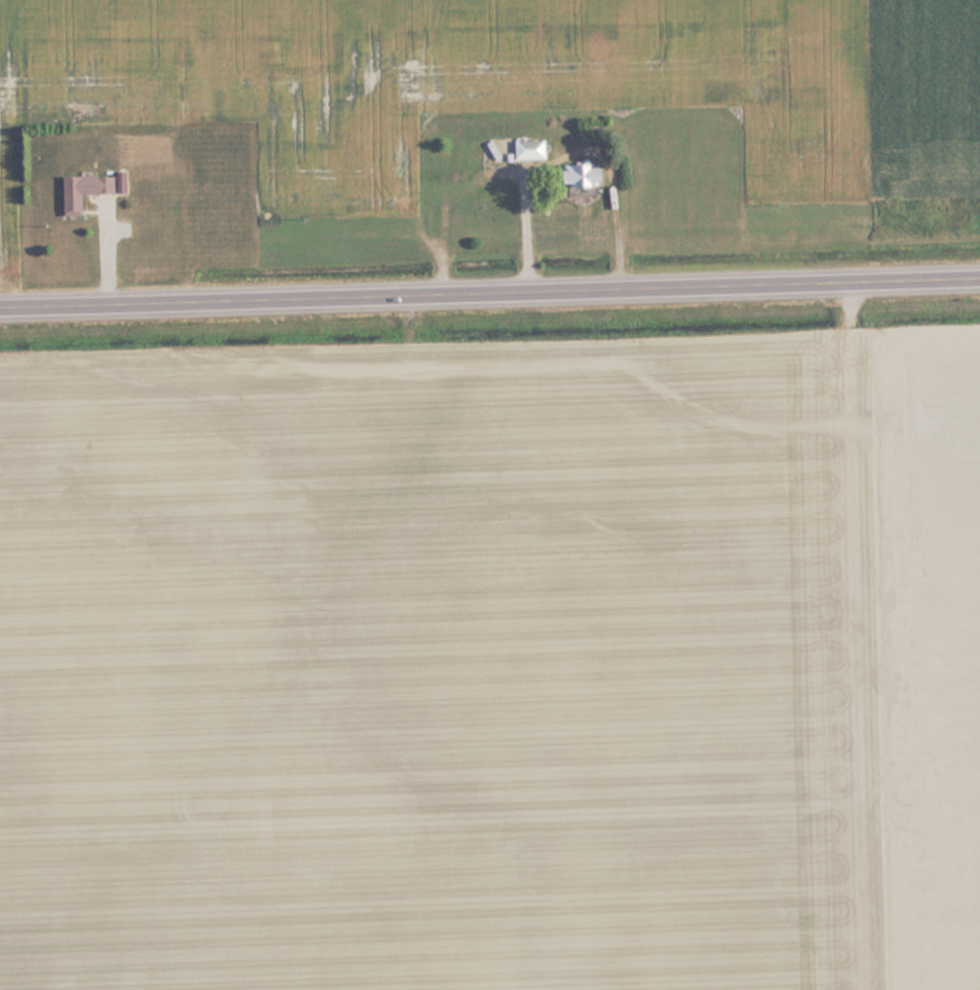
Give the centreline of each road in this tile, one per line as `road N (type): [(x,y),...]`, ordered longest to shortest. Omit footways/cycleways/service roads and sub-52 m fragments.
road 1 (primary): [(0,307),(979,279)]

